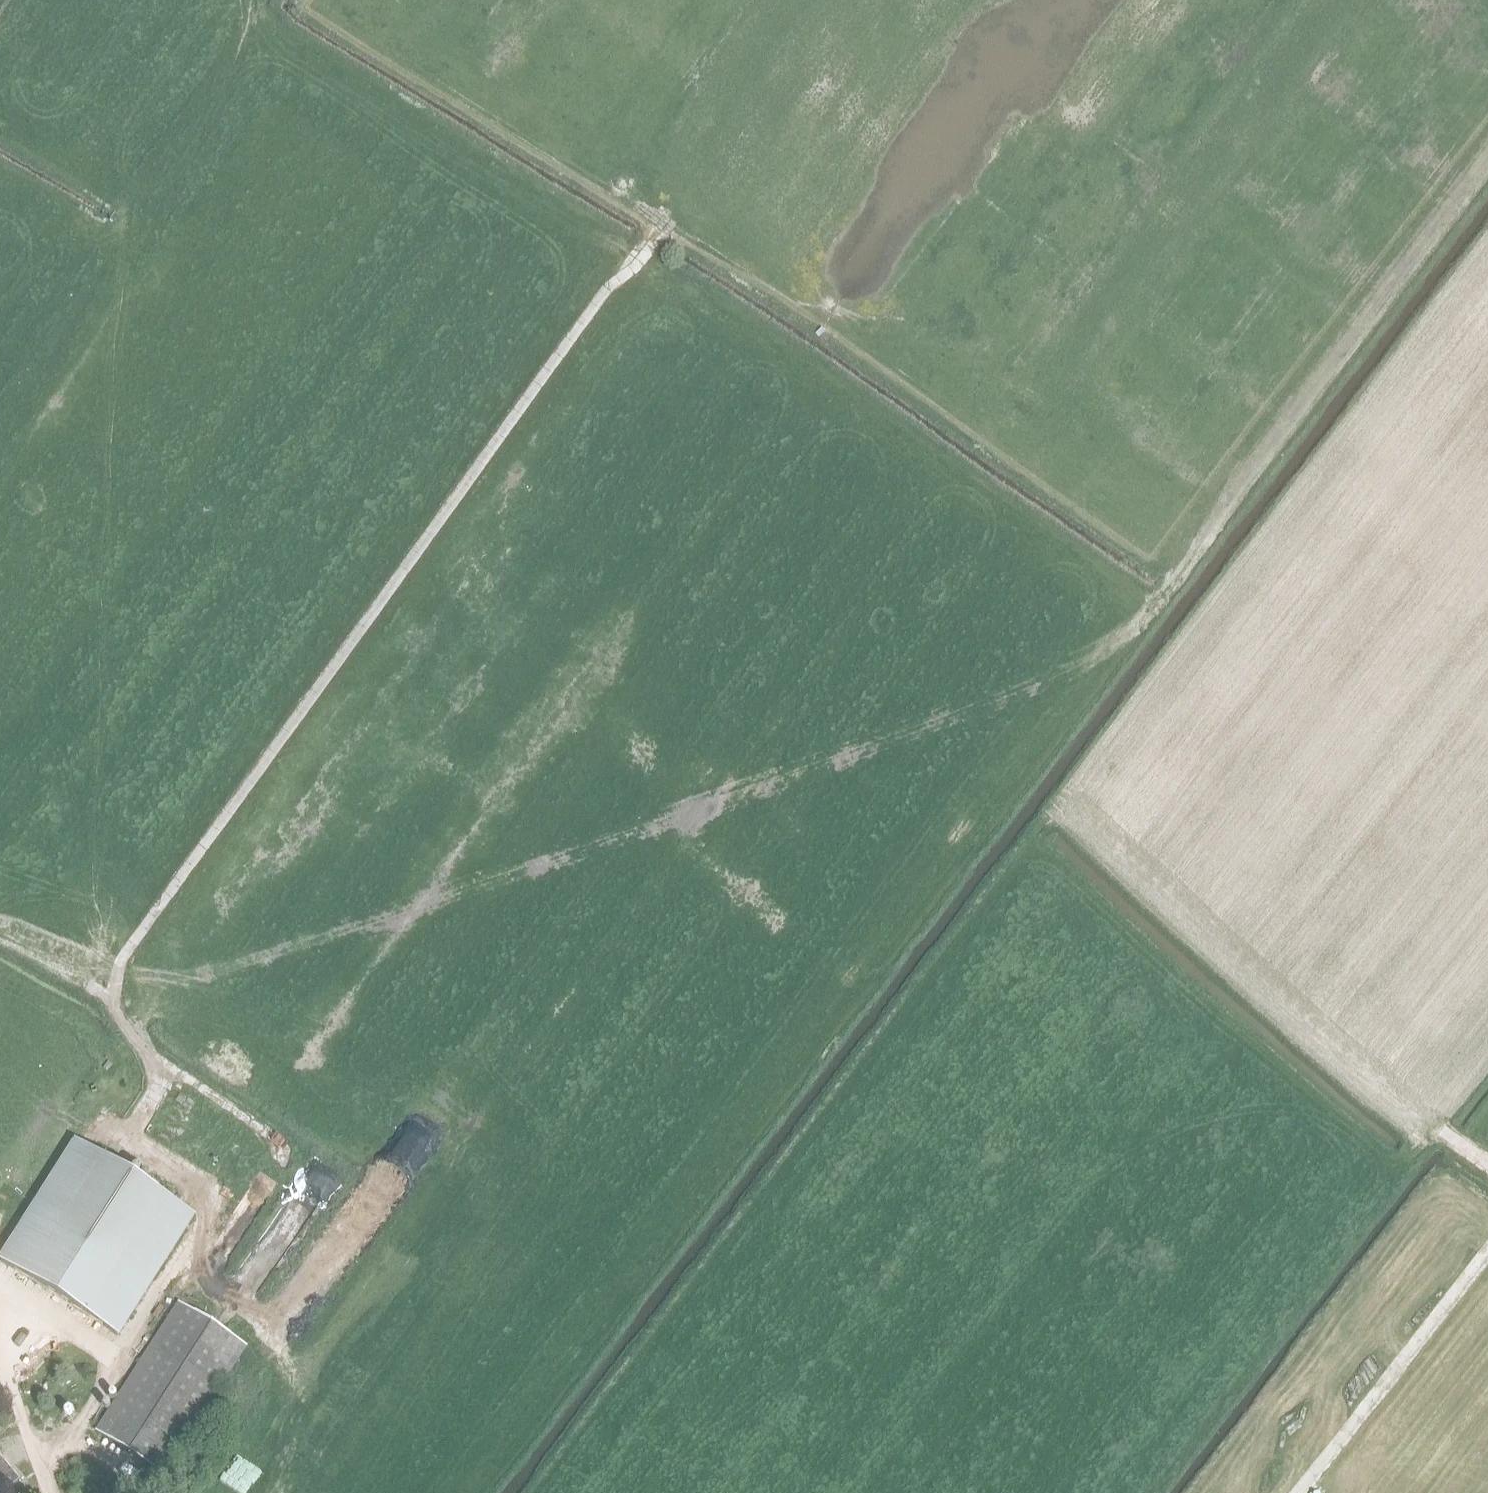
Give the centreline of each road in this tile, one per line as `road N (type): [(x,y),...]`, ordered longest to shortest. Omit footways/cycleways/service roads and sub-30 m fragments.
road 1 (track): [(651,242),(604,295),(122,956),(115,1002),(149,1066),(154,1095),(147,1108)]

